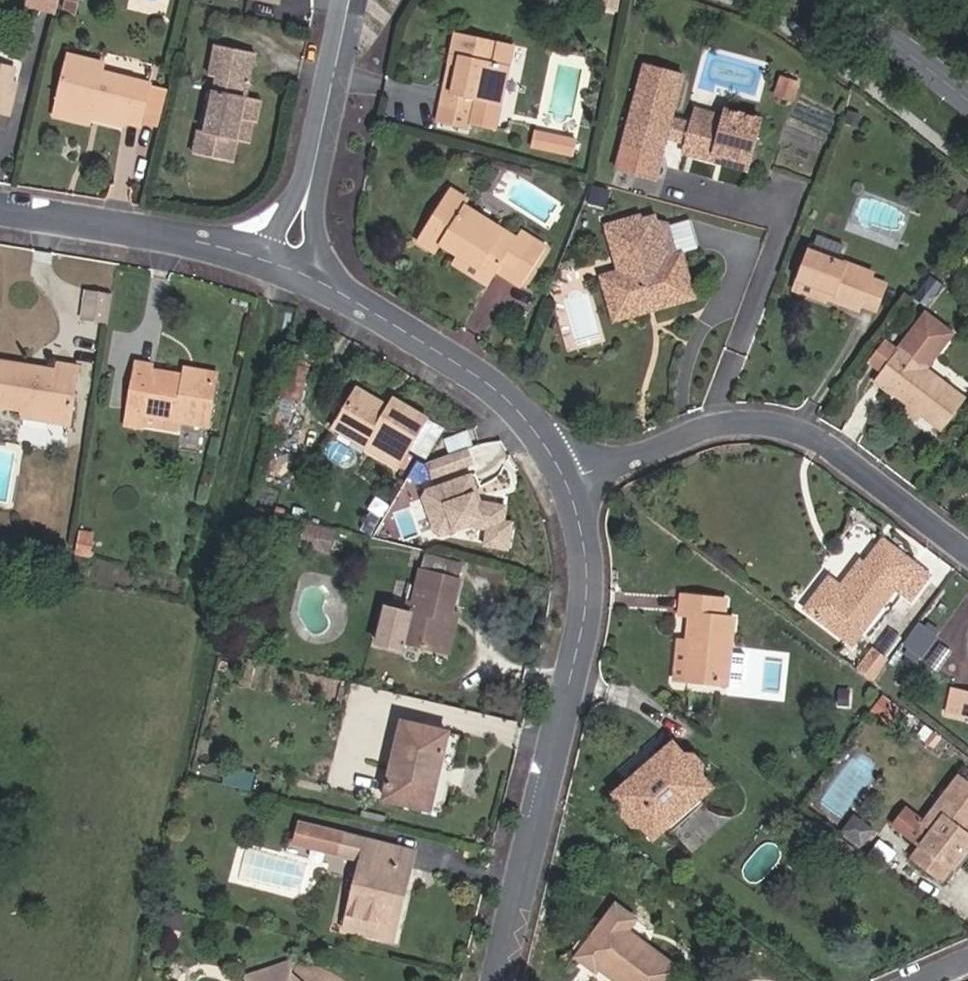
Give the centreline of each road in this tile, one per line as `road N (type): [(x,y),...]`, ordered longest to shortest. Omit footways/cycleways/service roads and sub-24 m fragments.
road 1 (residential): [(565,482),(581,590),(495,980)]
road 2 (residential): [(967,558),(813,439),(777,424),(698,430),(565,482)]
road 3 (residential): [(324,279),(494,395),(565,482)]
road 4 (residential): [(0,209),(248,249)]
road 5 (residential): [(313,176),(352,0)]
road 6 (tertiary): [(831,0),(967,104)]

